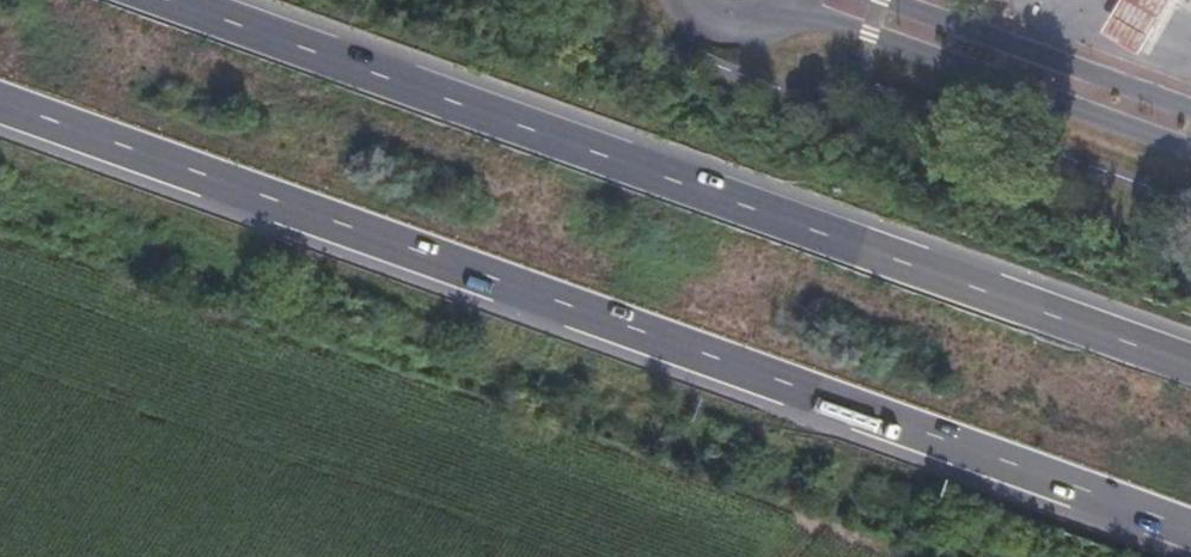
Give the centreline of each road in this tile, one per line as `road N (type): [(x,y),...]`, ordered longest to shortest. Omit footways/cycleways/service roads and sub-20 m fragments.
road 1 (motorway): [(0,102),(1052,479),(1190,539)]
road 2 (motorway): [(1190,367),(158,0)]
road 3 (primary): [(781,17),(821,18),(1190,149)]
road 4 (primary): [(1190,109),(886,0)]

